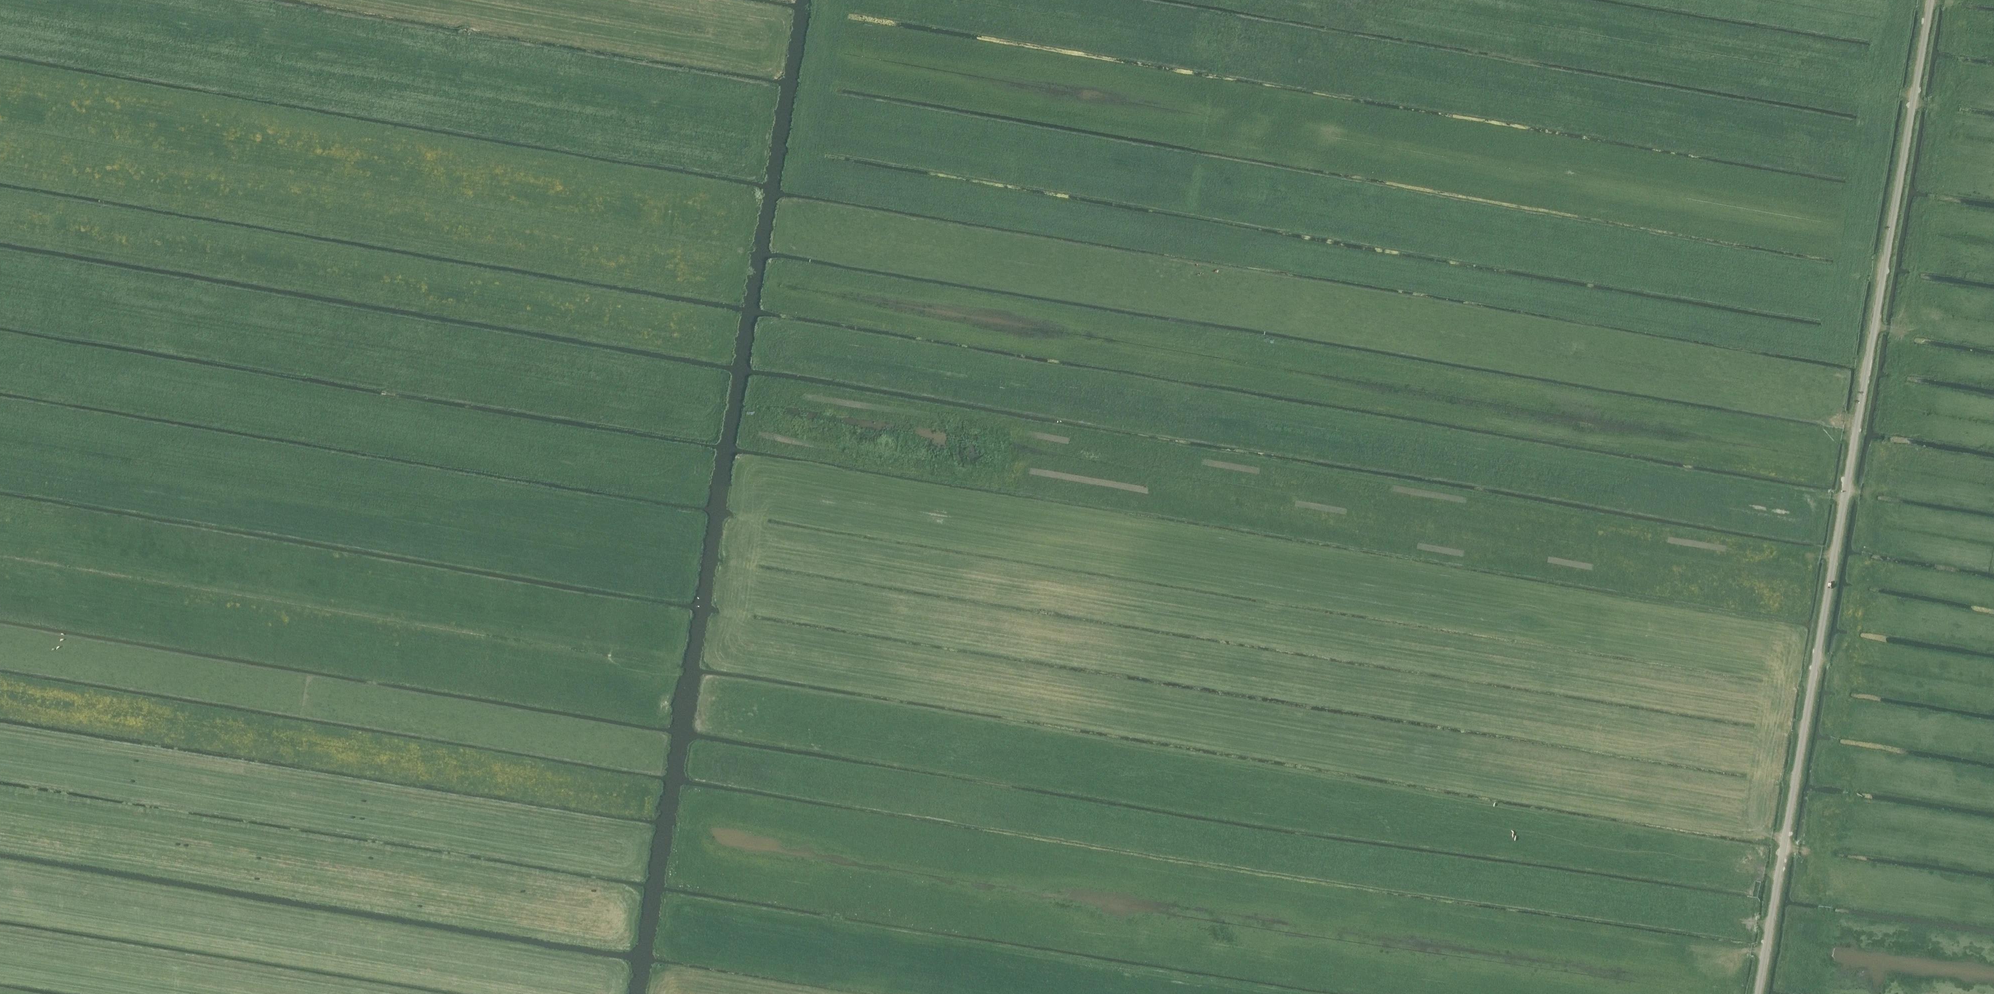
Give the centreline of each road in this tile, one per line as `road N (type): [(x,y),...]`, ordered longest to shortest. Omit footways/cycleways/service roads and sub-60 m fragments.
road 1 (unclassified): [(1758,993),(1931,0)]
road 2 (track): [(831,0),(808,163),(915,189)]

